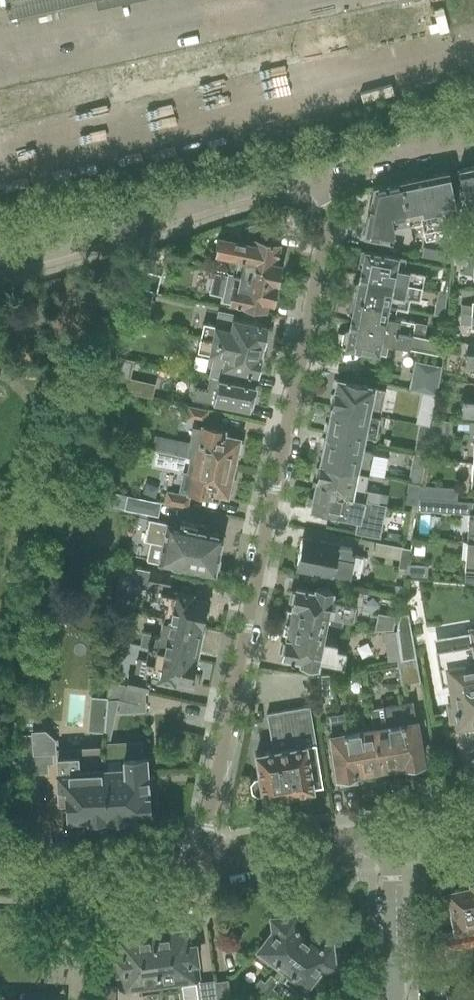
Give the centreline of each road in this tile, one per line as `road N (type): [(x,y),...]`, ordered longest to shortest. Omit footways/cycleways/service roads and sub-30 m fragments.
road 1 (residential): [(207,864),(340,169)]
road 2 (tertiary): [(0,248),(340,169)]
road 3 (tertiary): [(0,871),(122,873),(207,864)]
road 4 (tertiary): [(207,864),(386,833)]
road 5 (residential): [(389,999),(386,833)]
road 6 (tertiary): [(340,169),(473,141)]

